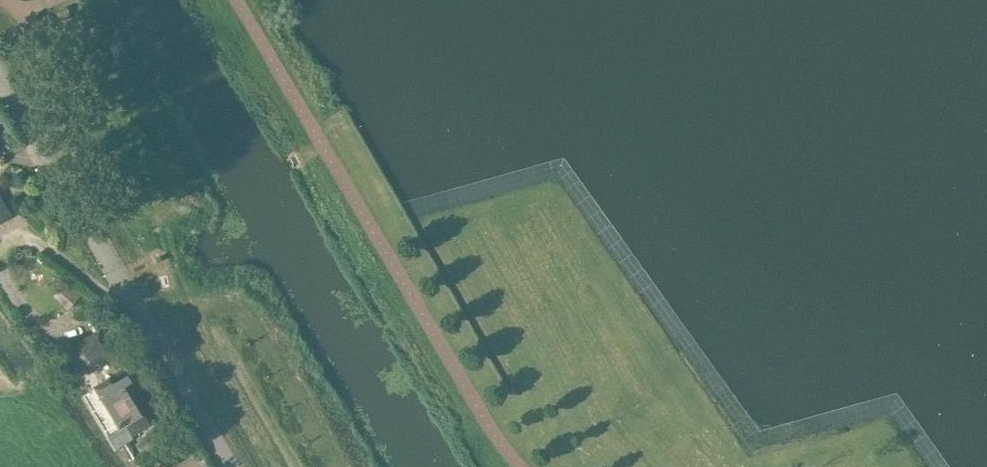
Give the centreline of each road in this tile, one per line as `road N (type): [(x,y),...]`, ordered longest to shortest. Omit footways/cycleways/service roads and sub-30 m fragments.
road 1 (unclassified): [(229,466),(0,77)]

